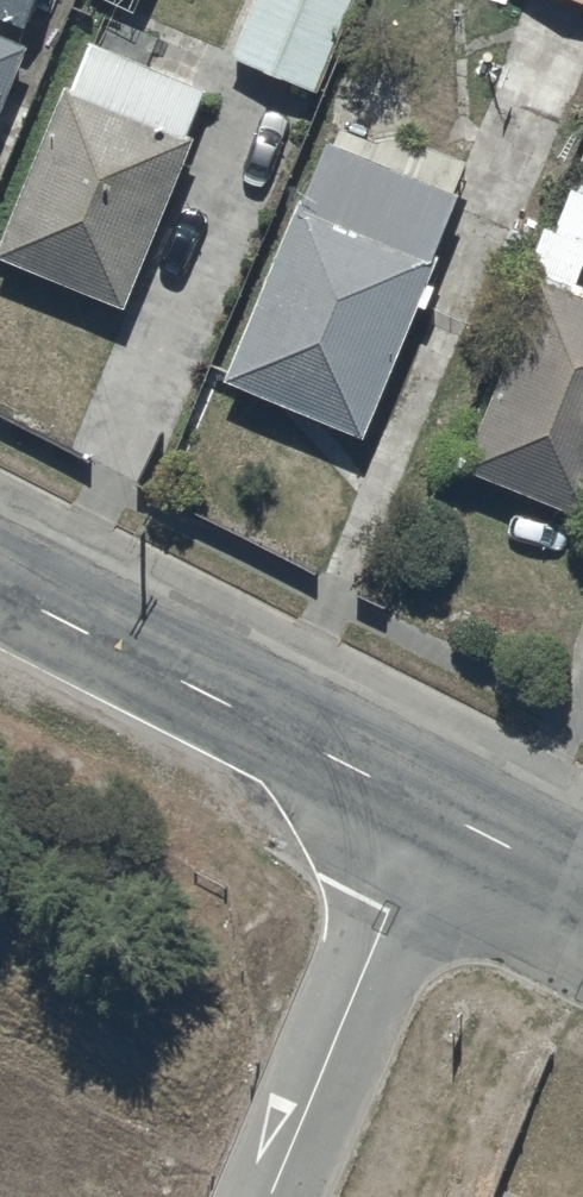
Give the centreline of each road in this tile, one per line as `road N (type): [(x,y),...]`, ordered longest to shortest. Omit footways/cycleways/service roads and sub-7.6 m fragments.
road 1 (residential): [(0,588),(433,806)]
road 2 (unclassified): [(433,806),(271,1196)]
road 3 (residential): [(433,806),(582,883)]

